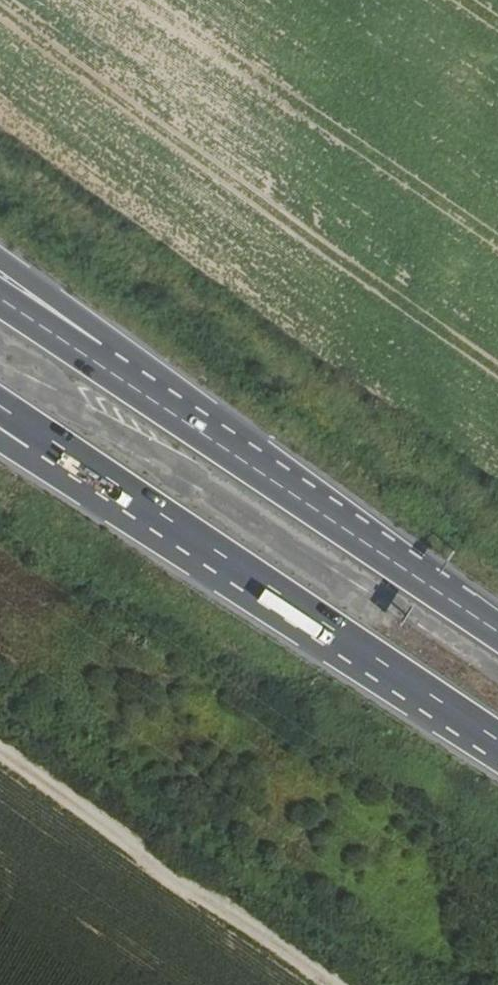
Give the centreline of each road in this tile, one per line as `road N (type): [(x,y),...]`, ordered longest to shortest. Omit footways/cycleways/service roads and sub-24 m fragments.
road 1 (motorway): [(0,407),(497,741)]
road 2 (motorway): [(0,441),(497,752)]
road 3 (motorway): [(432,588),(0,260)]
road 4 (motorway): [(432,588),(0,299)]
road 5 (track): [(0,749),(329,984)]

